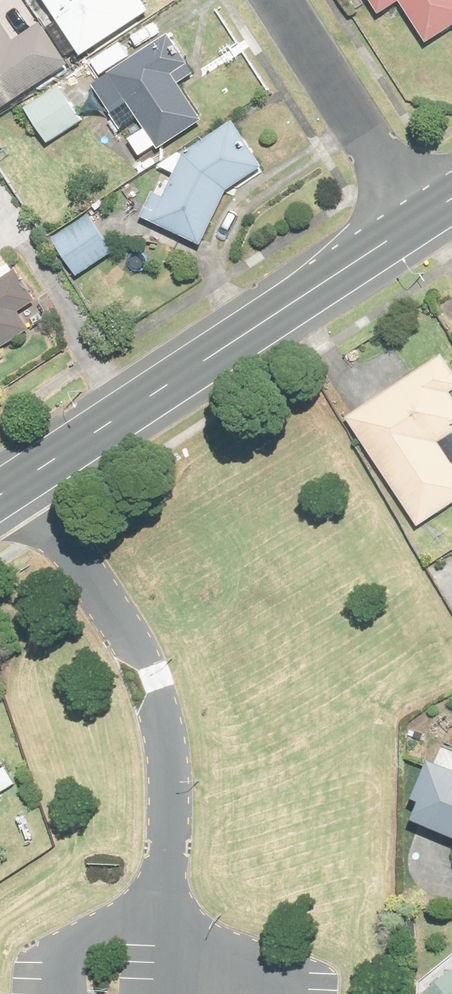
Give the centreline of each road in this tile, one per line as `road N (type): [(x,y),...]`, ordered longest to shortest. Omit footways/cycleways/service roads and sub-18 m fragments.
road 1 (secondary): [(421,222),(0,496)]
road 2 (residential): [(276,0),(421,222)]

